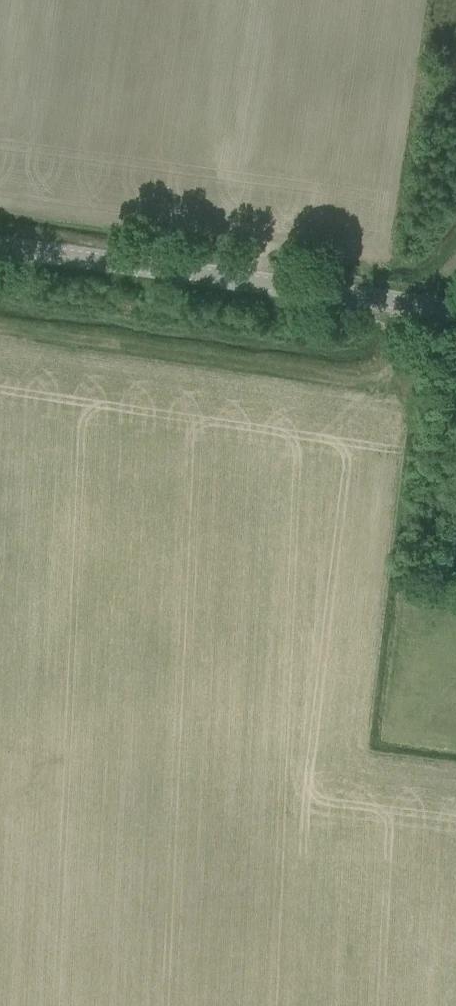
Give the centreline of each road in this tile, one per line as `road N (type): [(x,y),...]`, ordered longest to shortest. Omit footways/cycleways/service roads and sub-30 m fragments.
road 1 (unclassified): [(455,311),(0,244)]

